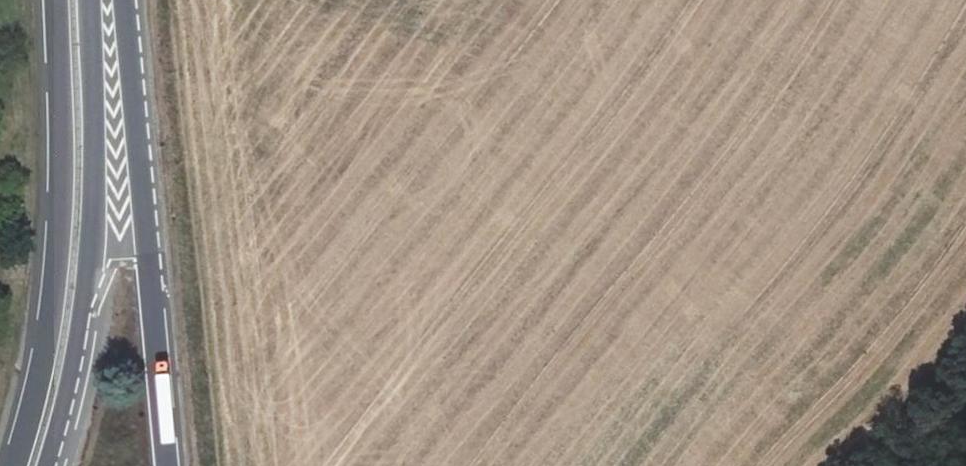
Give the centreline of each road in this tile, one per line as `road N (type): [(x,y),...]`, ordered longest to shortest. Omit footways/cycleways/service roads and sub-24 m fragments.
road 1 (primary): [(51,465),(85,329),(96,208),(98,0)]
road 2 (primary): [(56,0),(55,277),(15,465)]
road 3 (primary): [(166,465),(120,0)]

